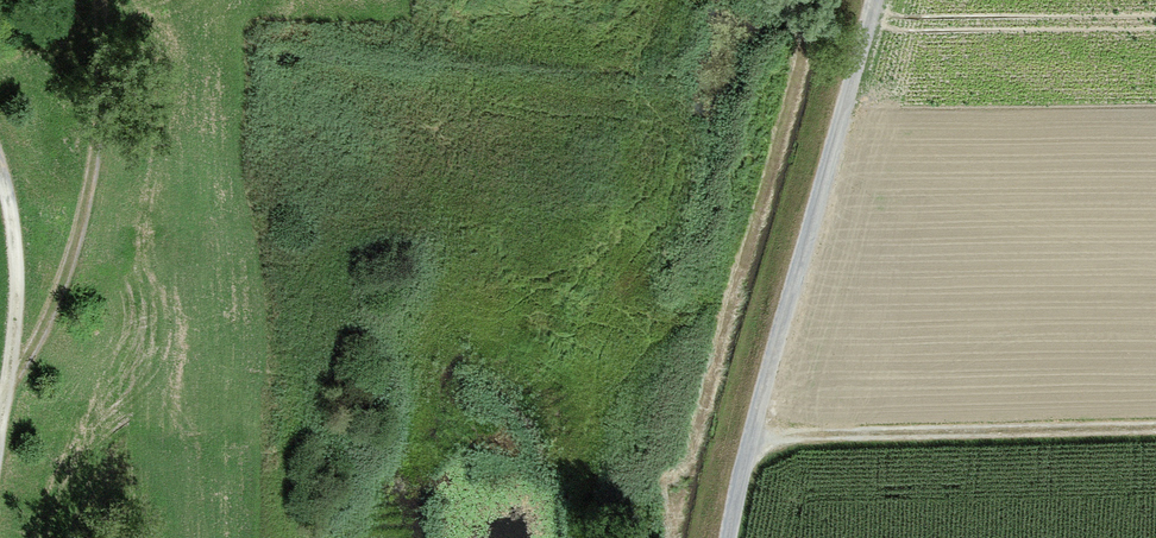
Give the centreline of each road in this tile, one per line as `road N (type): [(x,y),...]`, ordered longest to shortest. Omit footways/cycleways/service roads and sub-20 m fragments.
road 1 (track): [(724,537),(869,0)]
road 2 (track): [(1155,428),(745,443)]
road 3 (track): [(7,376),(63,268),(98,130),(88,0)]
road 4 (track): [(0,179),(16,294),(0,427)]

